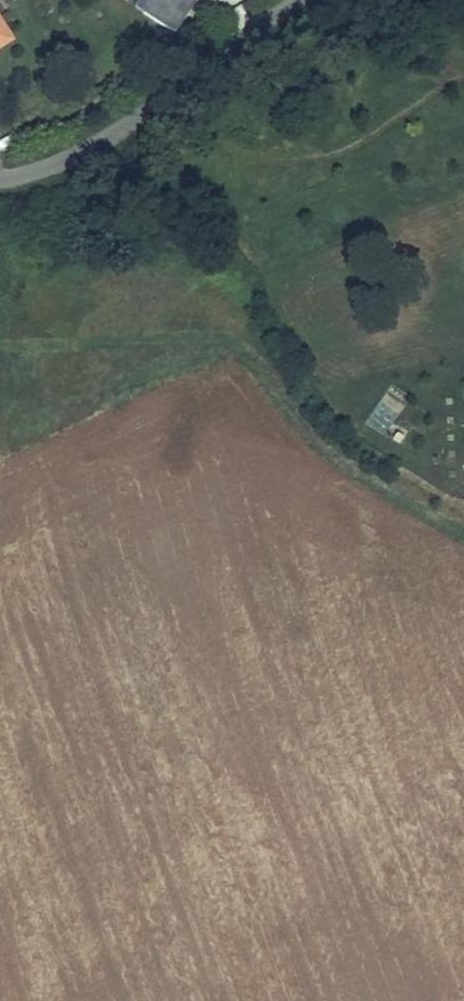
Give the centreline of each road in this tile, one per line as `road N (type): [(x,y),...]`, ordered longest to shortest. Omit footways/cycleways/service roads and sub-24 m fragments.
road 1 (unclassified): [(297,0),(79,149),(0,168)]

